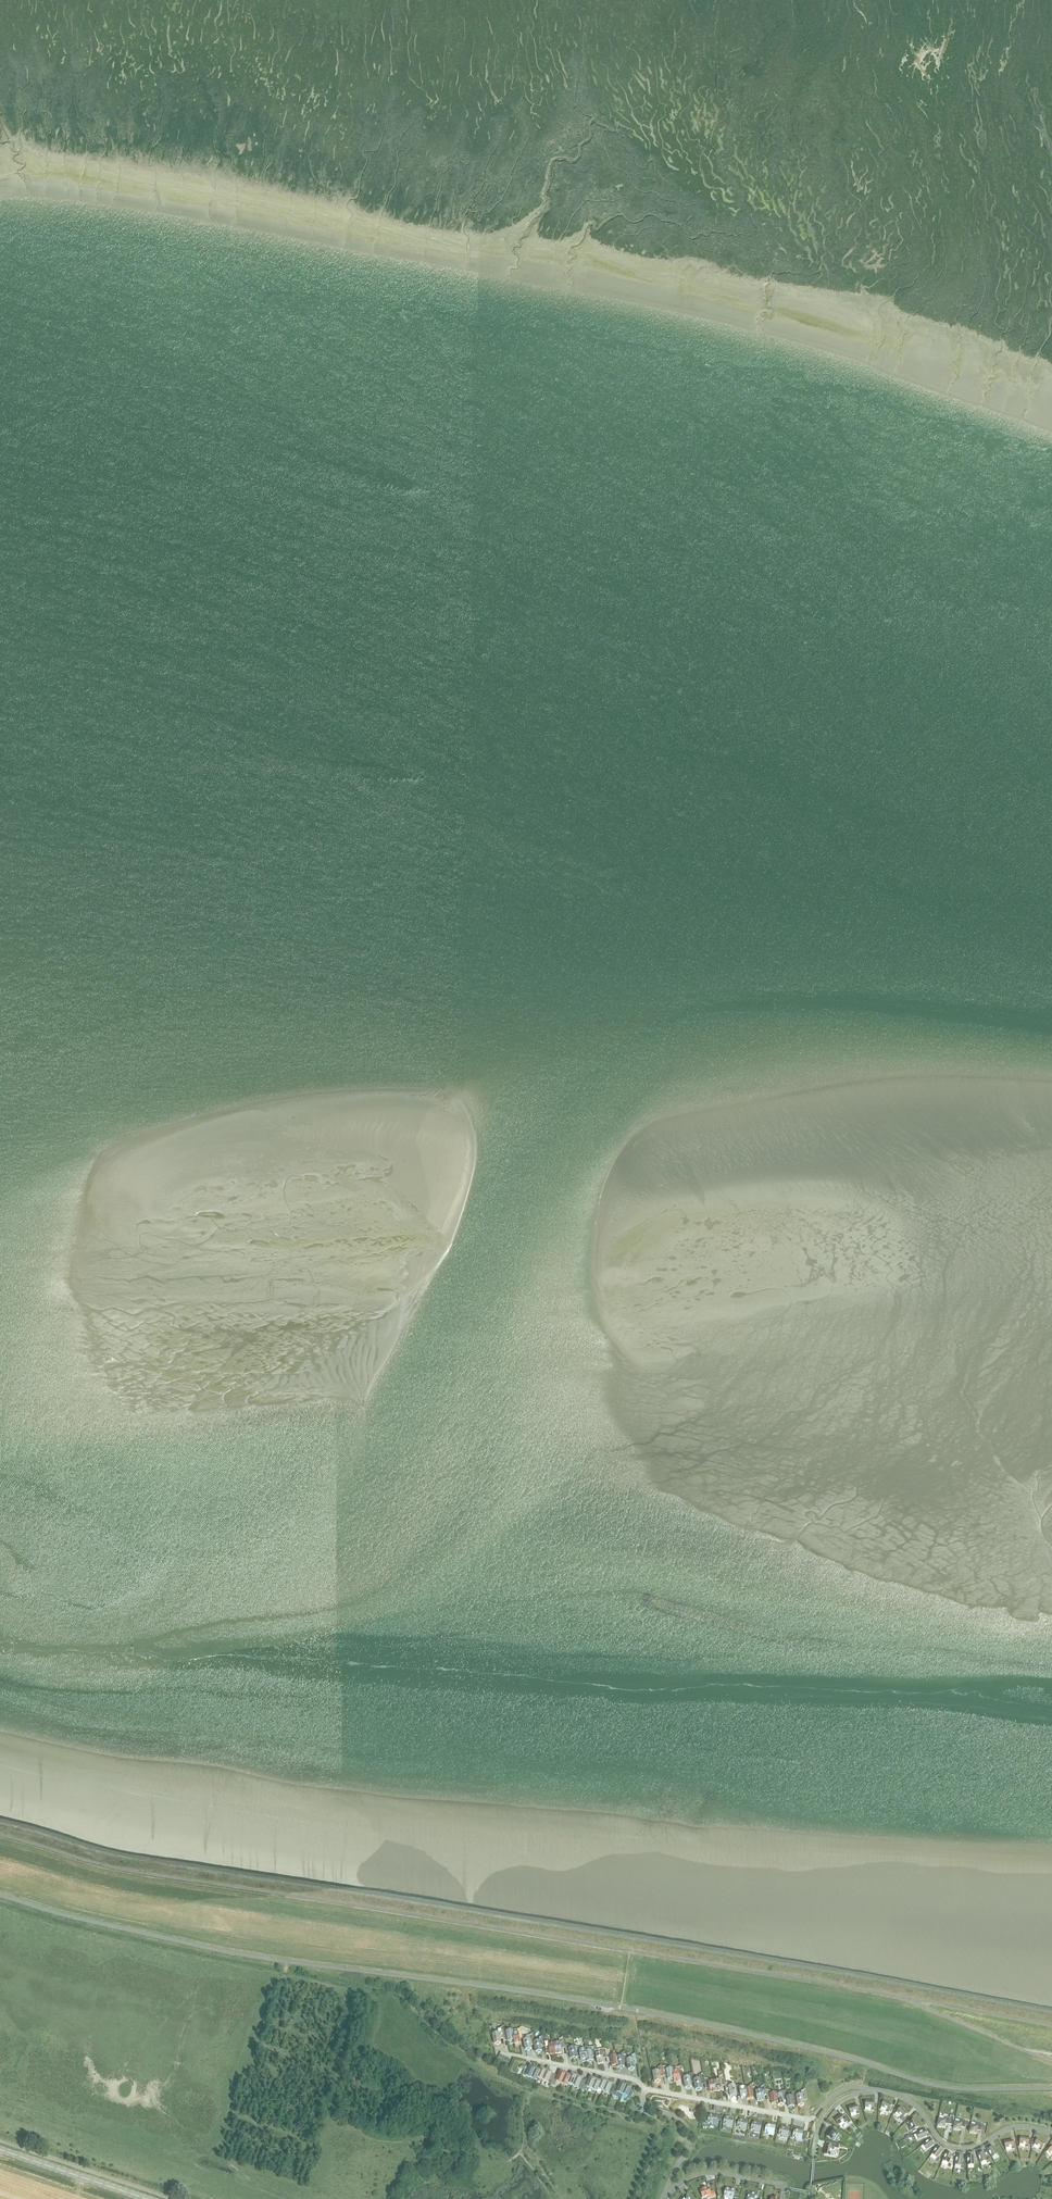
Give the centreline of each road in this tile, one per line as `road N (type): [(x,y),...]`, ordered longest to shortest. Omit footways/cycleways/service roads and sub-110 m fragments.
road 1 (unclassified): [(1051,2089),(935,2085),(635,2010),(246,1956),(0,1895)]
road 2 (unclassified): [(646,2092),(810,2121),(845,2089),(867,2092)]
road 3 (unclassified): [(867,2092),(909,2101),(937,2138),(958,2150),(1016,2127),(1051,2134)]
road 4 (secondary): [(147,2198),(0,2151)]
road 5 (unclassified): [(503,2054),(632,2080),(646,2092)]
road 6 (unclassified): [(665,2195),(689,2135),(680,2120),(647,2105),(646,2092)]
road 7 (unclassified): [(665,2195),(714,2173),(784,2187)]

